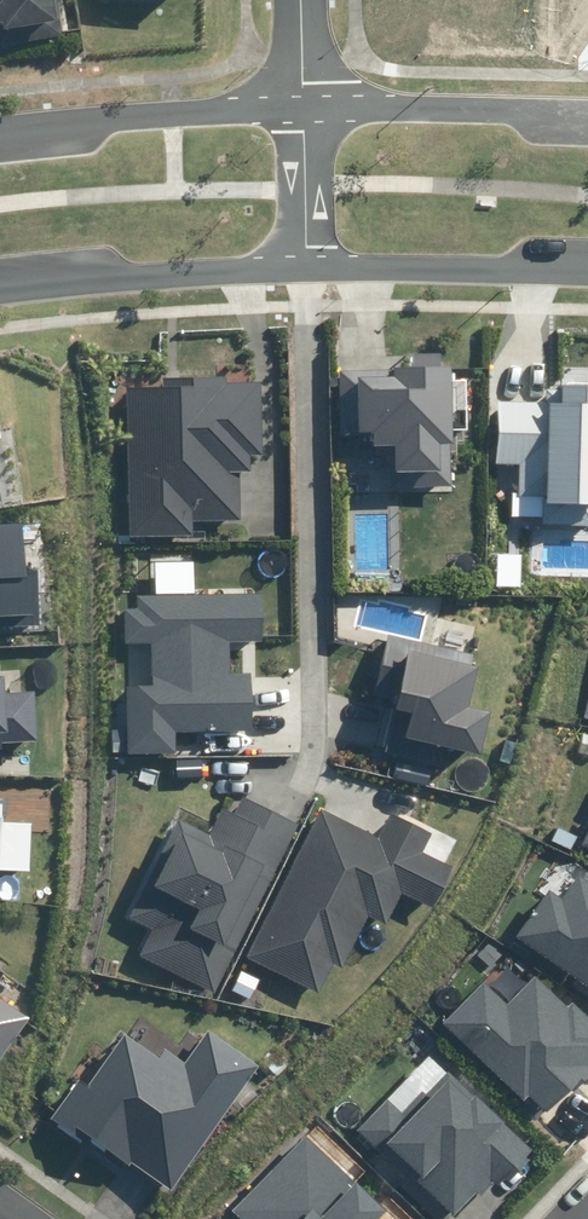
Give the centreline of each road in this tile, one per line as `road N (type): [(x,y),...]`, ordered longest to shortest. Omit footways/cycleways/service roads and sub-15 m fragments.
road 1 (tertiary): [(0,132),(172,110),(306,105)]
road 2 (tertiary): [(302,268),(75,274),(0,287)]
road 3 (tertiary): [(587,264),(302,268)]
road 4 (tertiary): [(306,105),(587,106)]
road 5 (residential): [(302,268),(306,105)]

